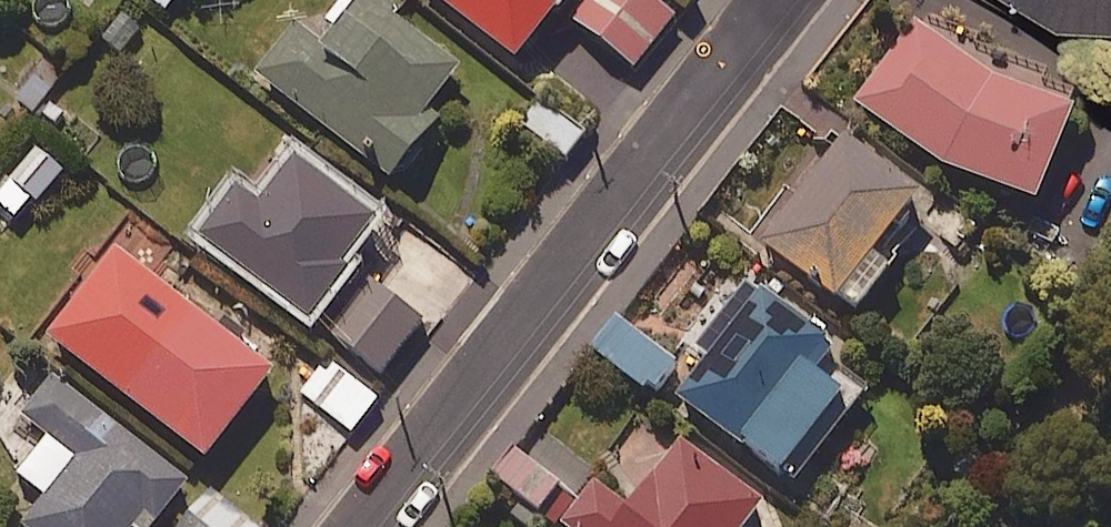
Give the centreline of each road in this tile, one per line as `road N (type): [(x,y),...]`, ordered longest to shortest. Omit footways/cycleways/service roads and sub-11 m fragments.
road 1 (residential): [(788,0),(367,526)]

